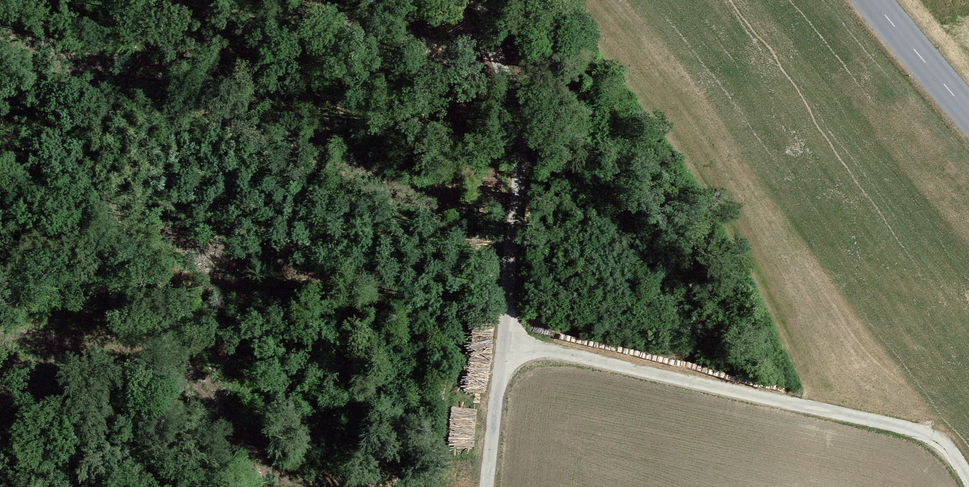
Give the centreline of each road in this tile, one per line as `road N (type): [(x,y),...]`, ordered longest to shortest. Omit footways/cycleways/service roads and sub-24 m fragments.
road 1 (track): [(491,351),(919,434),(968,481)]
road 2 (track): [(464,0),(512,138),(504,289),(491,351),(490,486)]
road 3 (tertiary): [(880,0),(968,104)]

